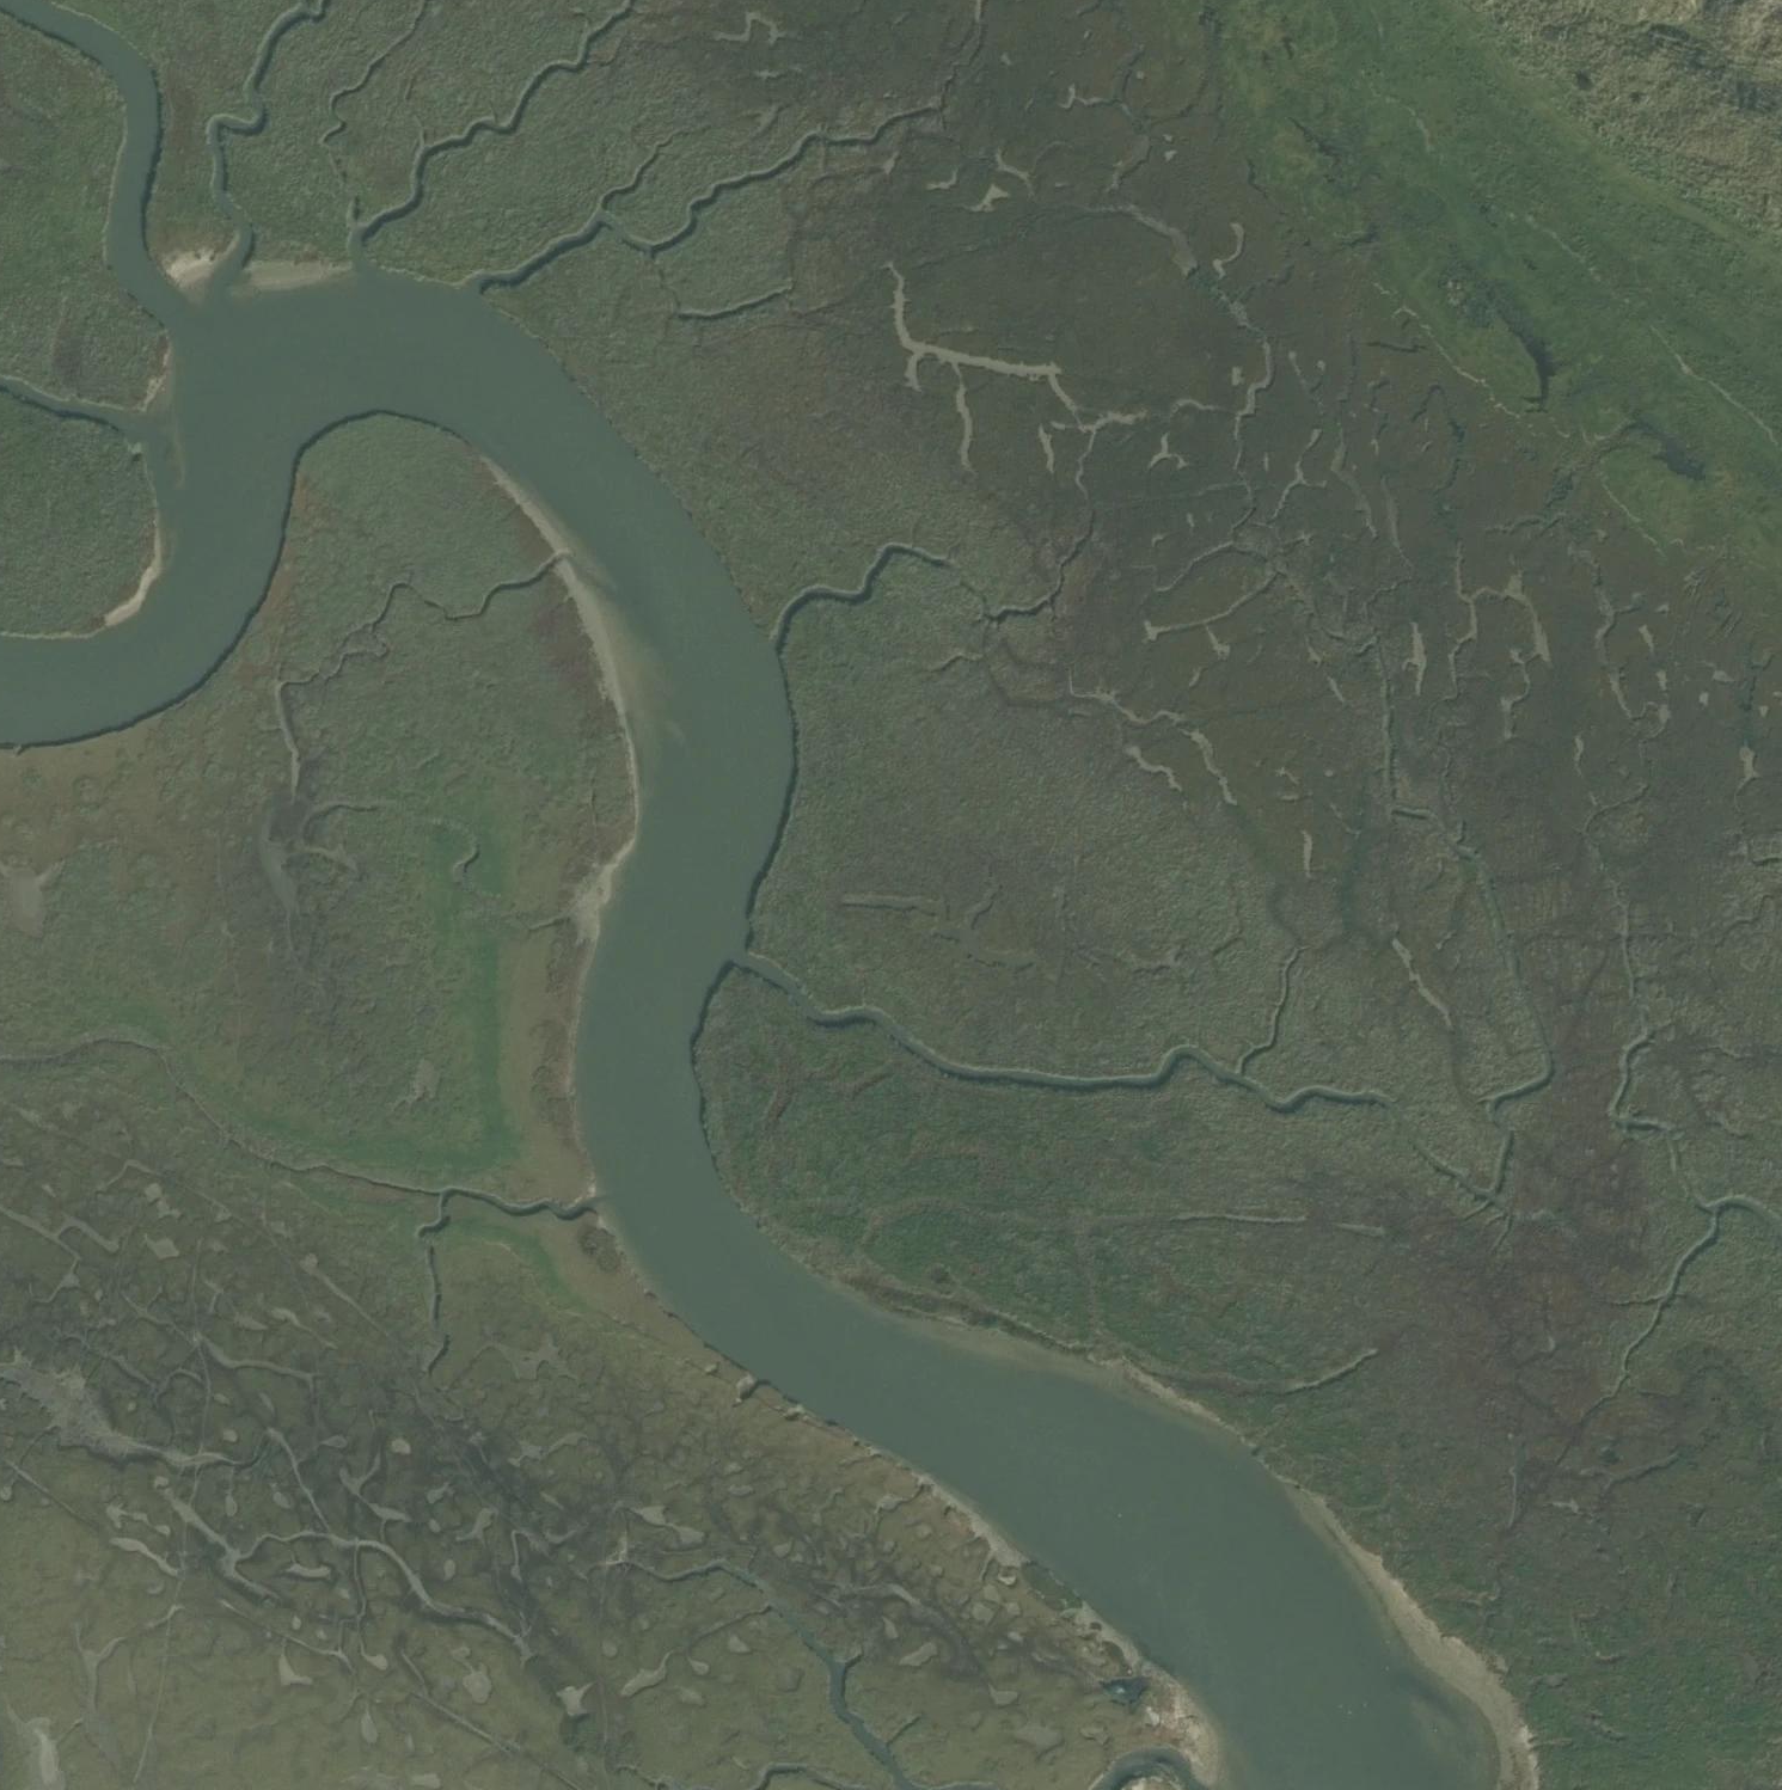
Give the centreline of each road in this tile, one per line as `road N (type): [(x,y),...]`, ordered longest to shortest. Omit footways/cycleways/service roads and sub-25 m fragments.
road 1 (track): [(0,1569),(84,1717),(110,1789)]

